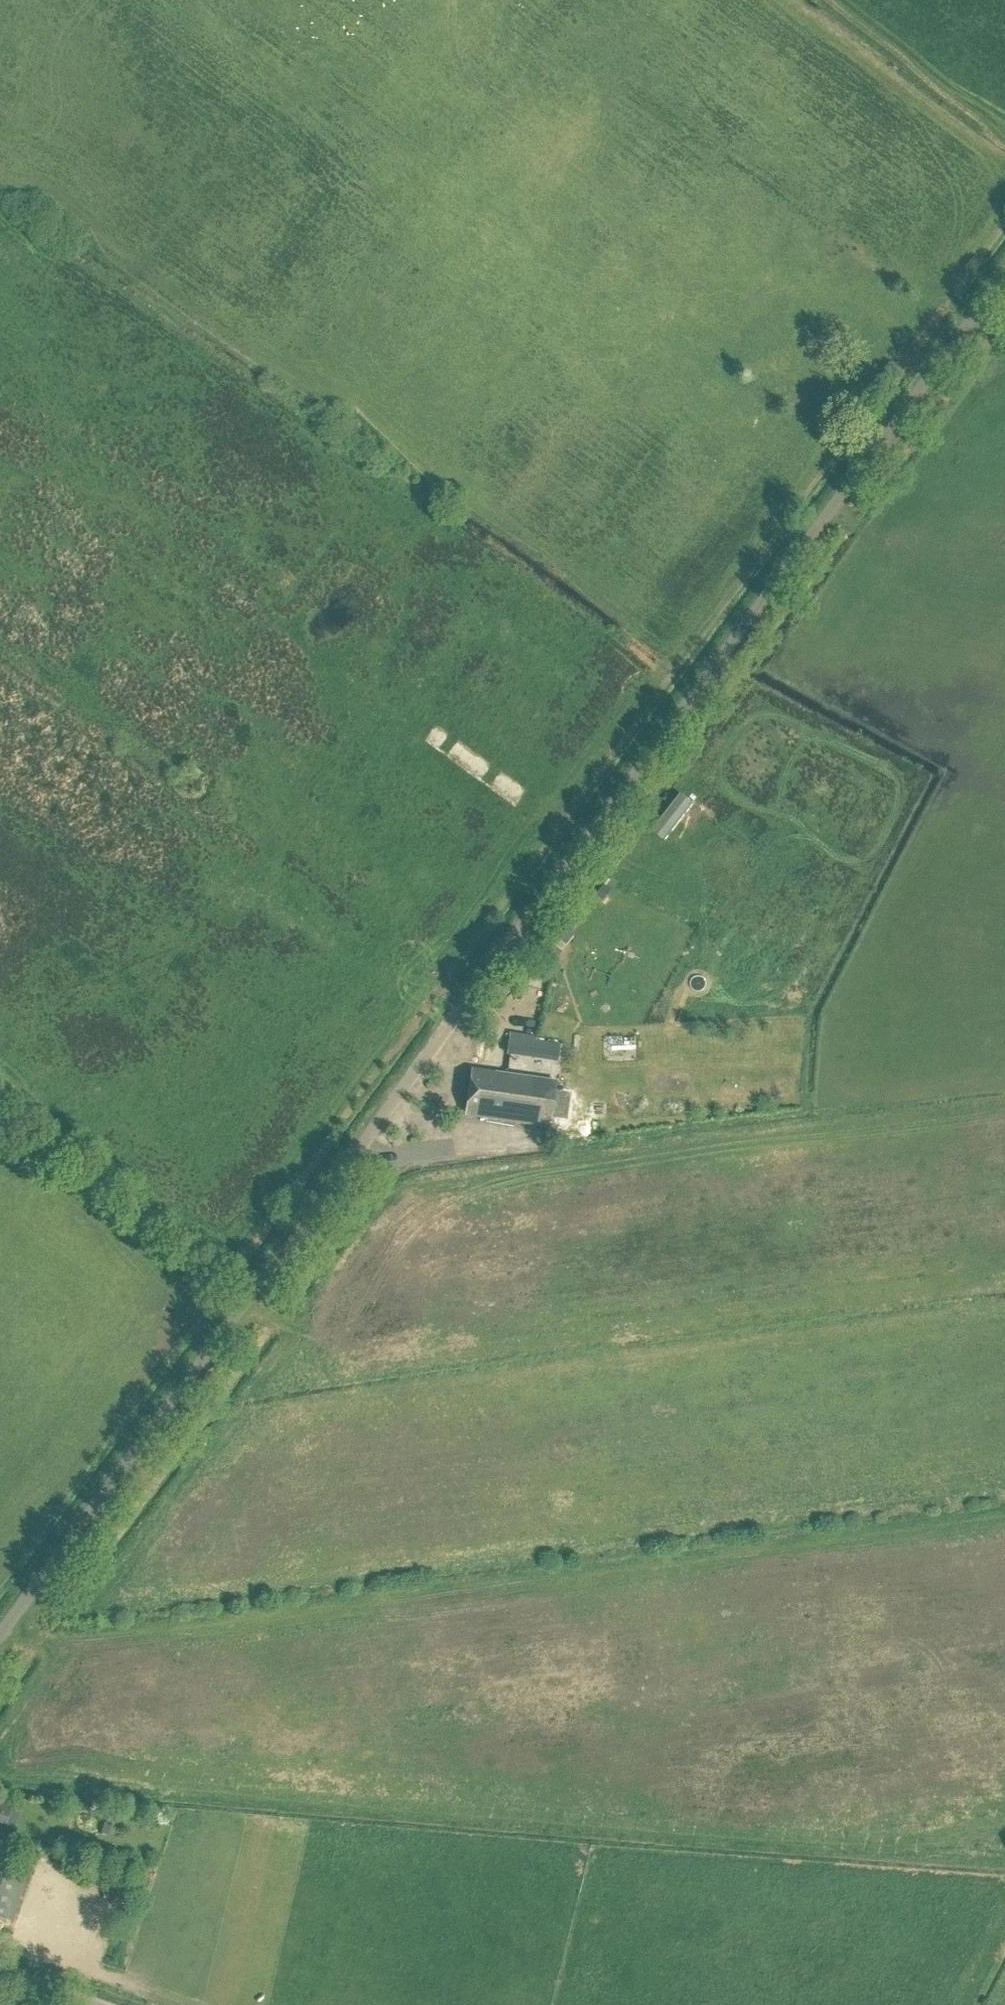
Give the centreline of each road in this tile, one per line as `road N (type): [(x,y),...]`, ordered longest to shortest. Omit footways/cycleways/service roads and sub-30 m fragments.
road 1 (unclassified): [(0,1633),(1004,274)]

